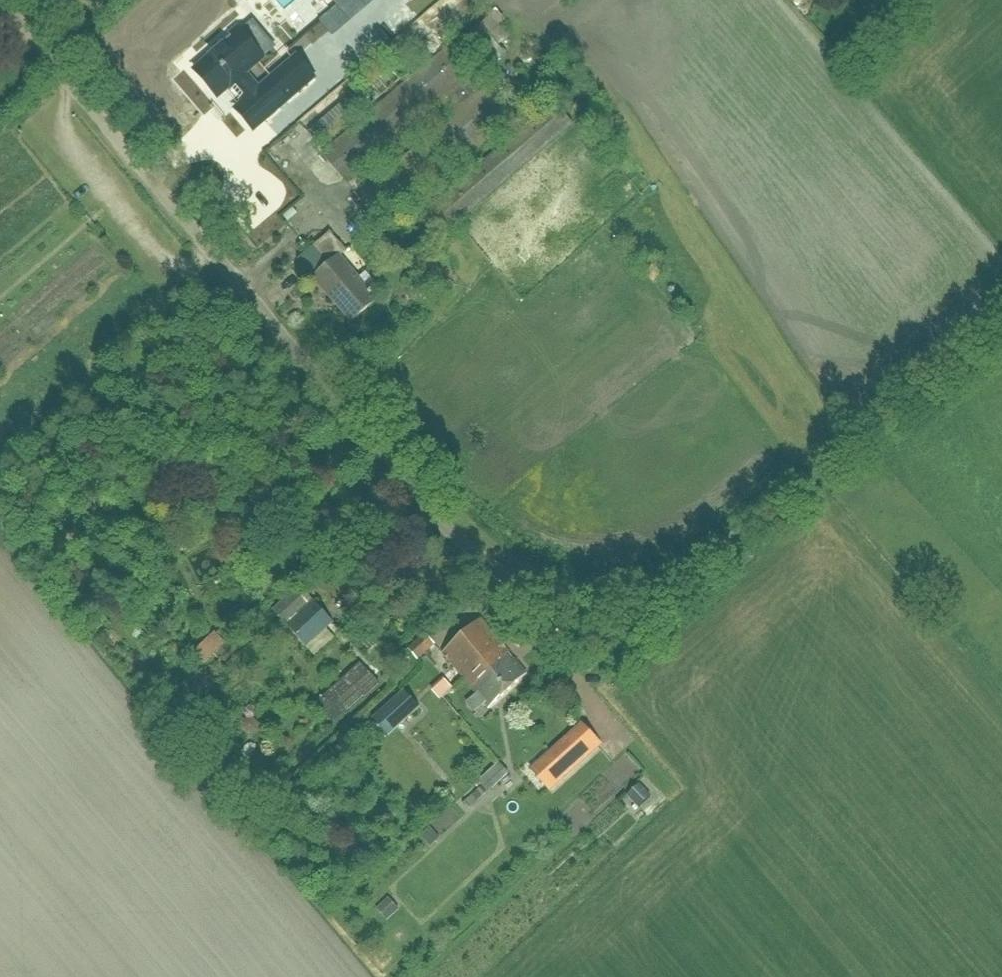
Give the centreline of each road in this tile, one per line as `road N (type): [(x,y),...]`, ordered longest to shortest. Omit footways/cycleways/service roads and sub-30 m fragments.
road 1 (unclassified): [(3,0),(467,549),(510,579),(608,595),(692,568),(1001,313)]

